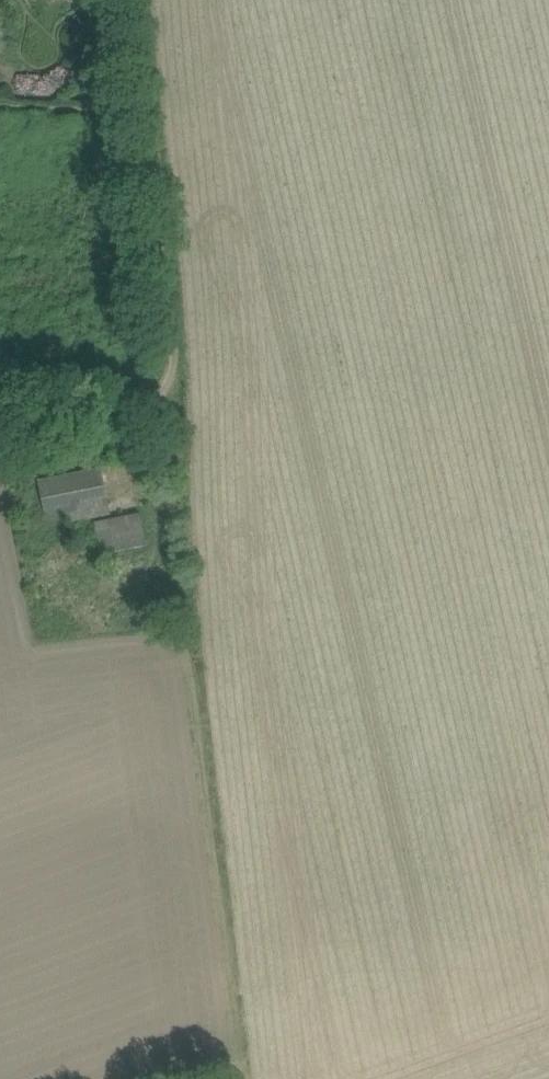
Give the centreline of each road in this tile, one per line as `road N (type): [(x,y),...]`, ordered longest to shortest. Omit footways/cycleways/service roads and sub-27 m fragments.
road 1 (track): [(148,0),(169,363),(149,398),(116,419),(0,441)]
road 2 (track): [(548,989),(297,1078)]

